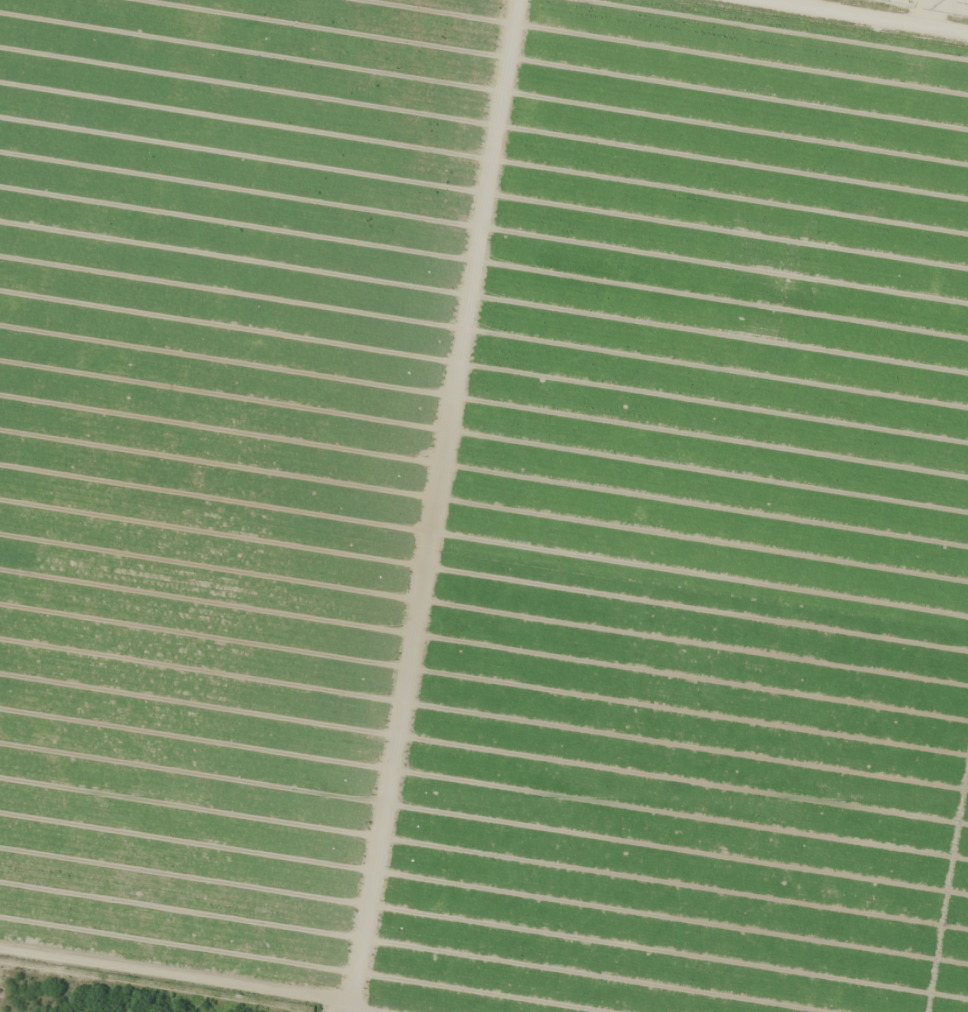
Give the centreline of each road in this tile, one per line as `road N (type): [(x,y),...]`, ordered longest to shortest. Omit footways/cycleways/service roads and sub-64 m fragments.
road 1 (residential): [(967,33),(764,0)]

